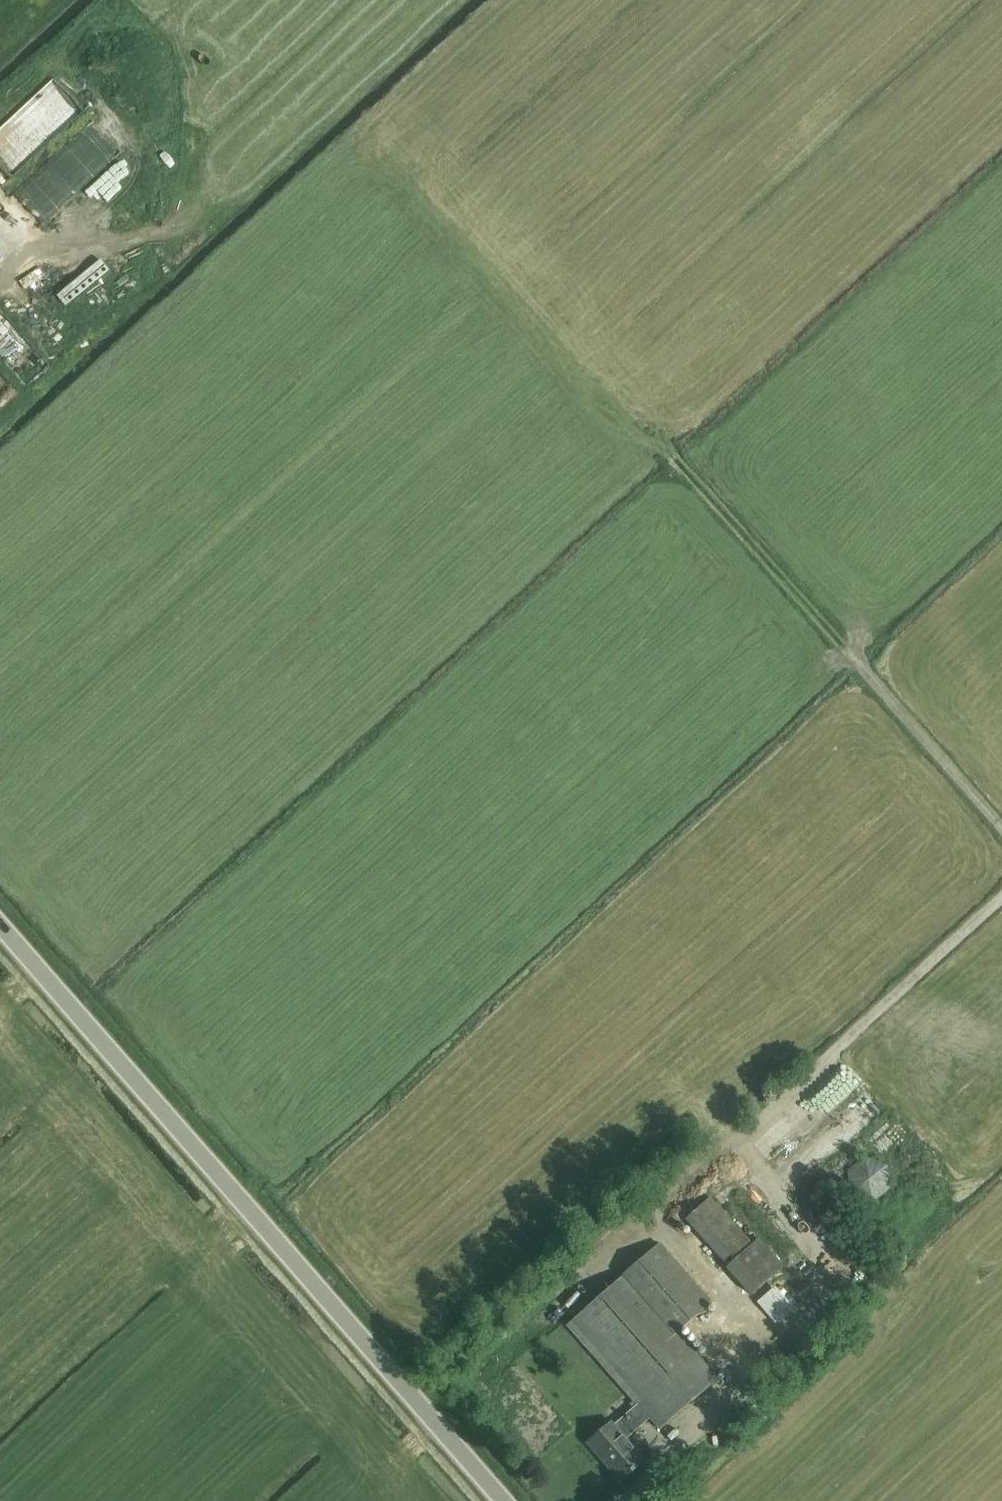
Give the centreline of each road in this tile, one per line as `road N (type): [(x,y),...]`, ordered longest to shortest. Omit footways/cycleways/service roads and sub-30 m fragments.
road 1 (tertiary): [(500,1500),(0,928)]

